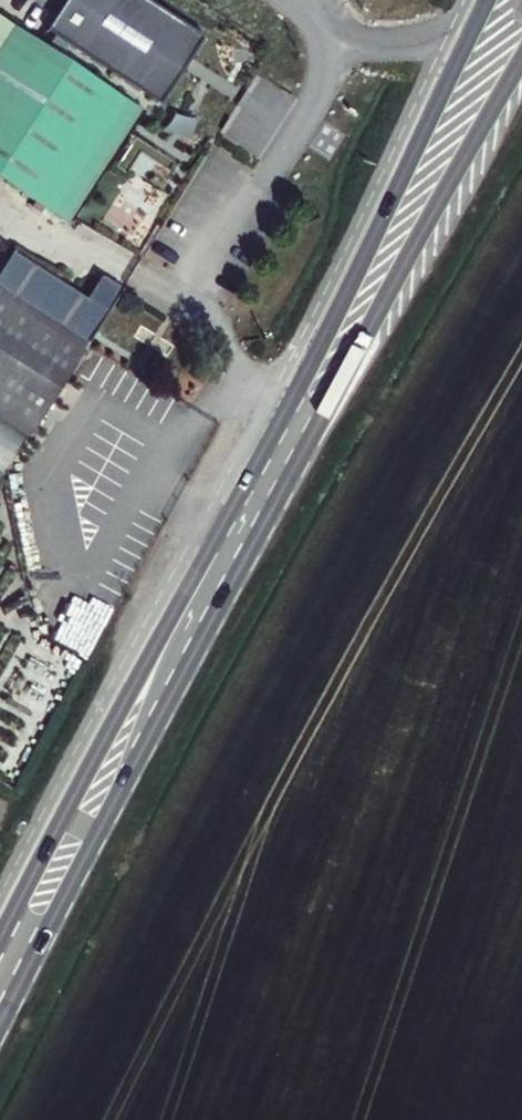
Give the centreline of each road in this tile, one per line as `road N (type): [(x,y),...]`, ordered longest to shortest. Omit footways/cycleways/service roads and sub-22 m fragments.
road 1 (primary): [(0,1025),(317,430)]
road 2 (primary): [(284,411),(0,932)]
road 3 (residential): [(297,0),(317,24),(319,40),(309,99),(178,301),(209,321),(266,402),(284,411)]
road 4 (primary): [(488,0),(284,411)]
road 5 (primary): [(317,430),(521,59)]

